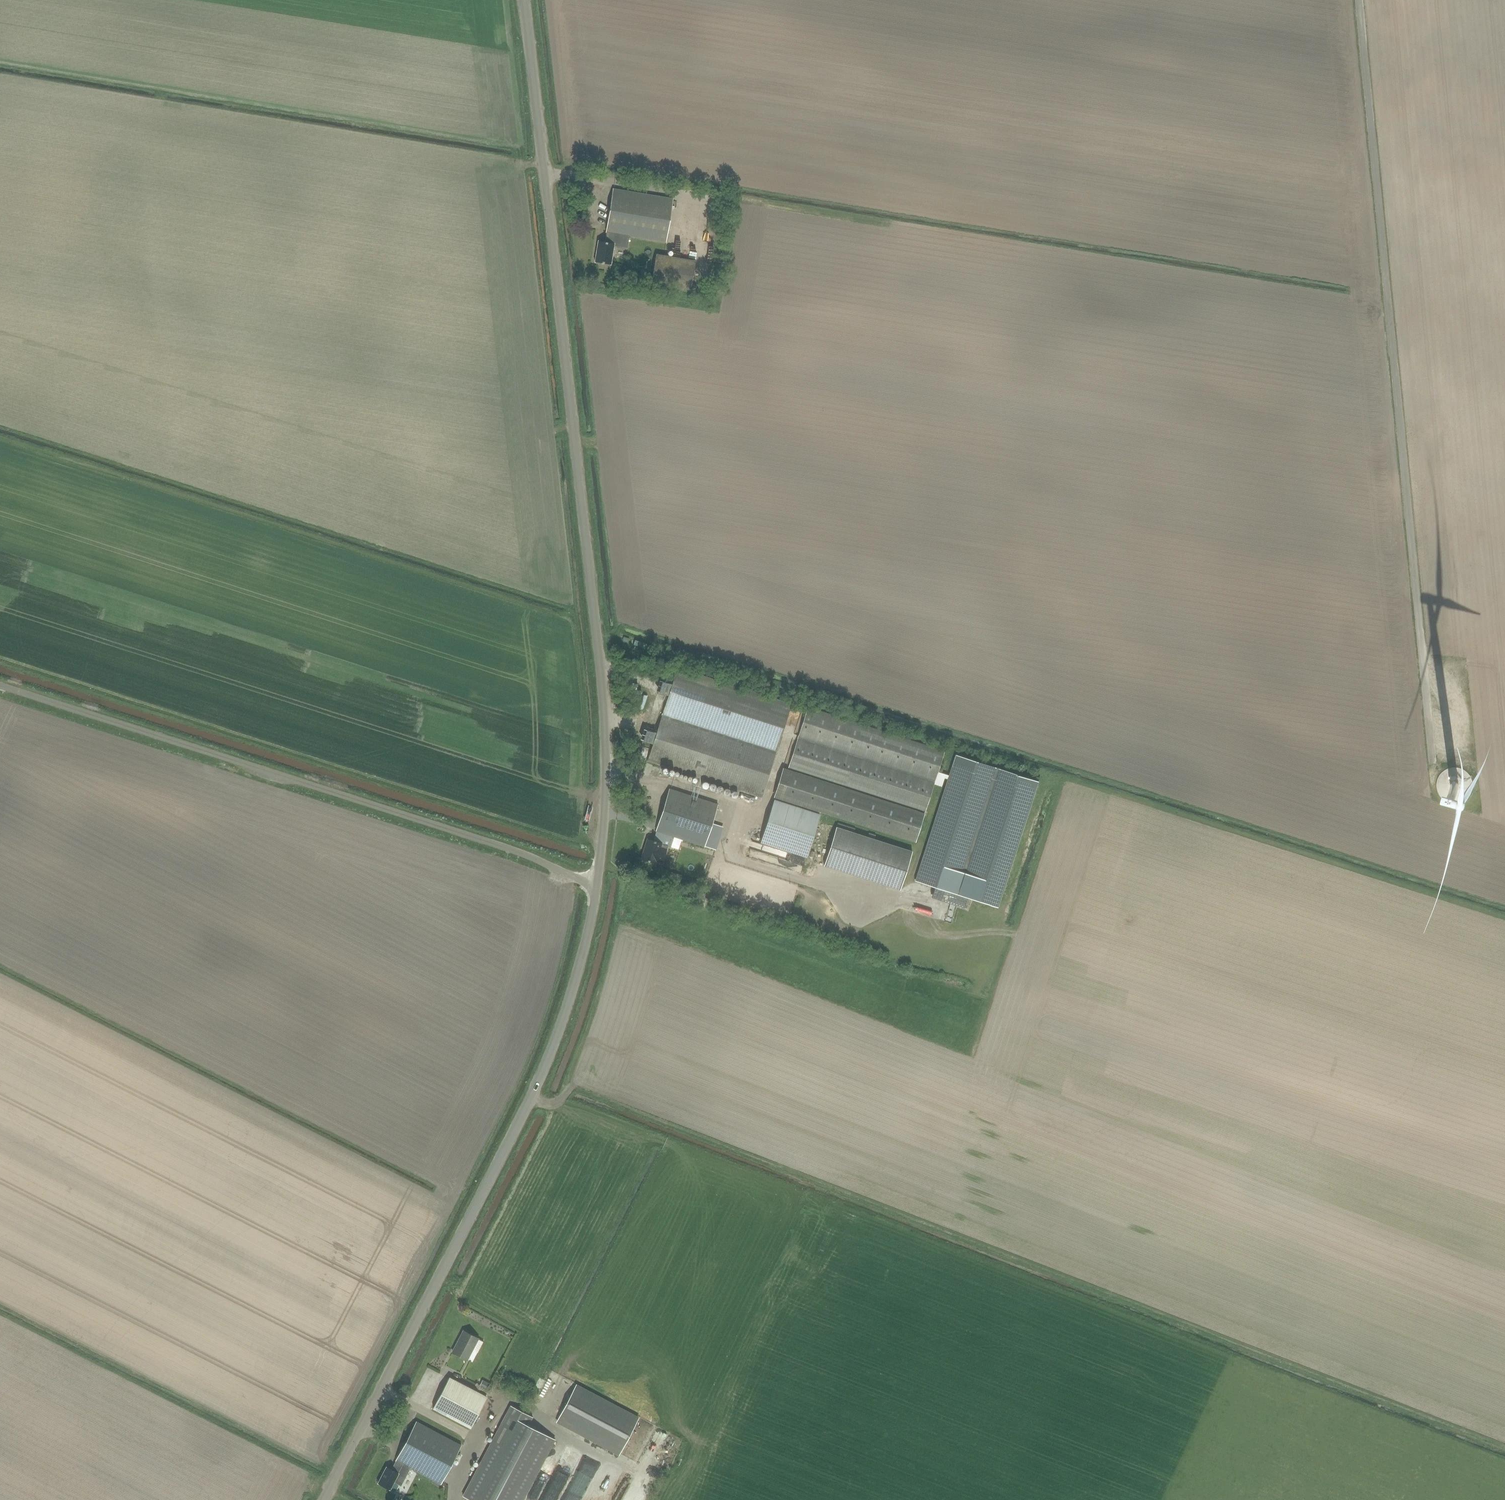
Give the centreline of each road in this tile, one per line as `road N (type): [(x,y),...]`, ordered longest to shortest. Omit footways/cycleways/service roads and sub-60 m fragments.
road 1 (unclassified): [(325,1499),(538,1078),(576,977),(600,860),(603,740),(583,496),(525,0)]

